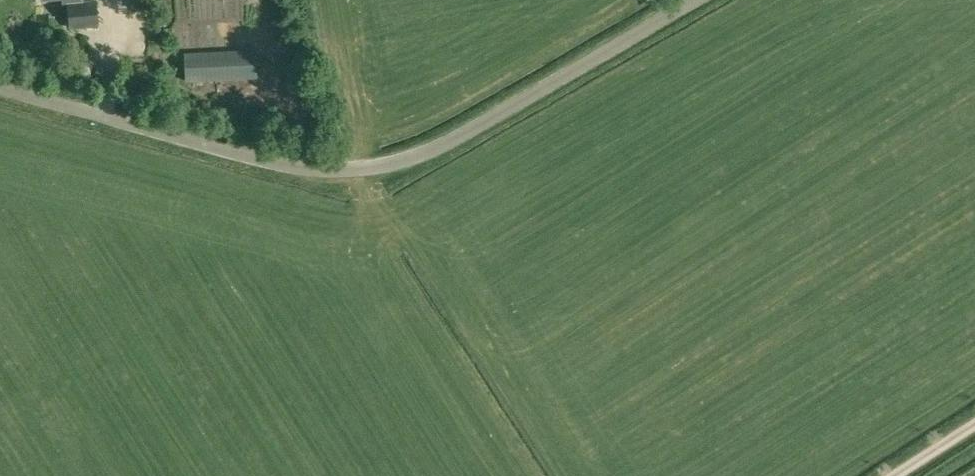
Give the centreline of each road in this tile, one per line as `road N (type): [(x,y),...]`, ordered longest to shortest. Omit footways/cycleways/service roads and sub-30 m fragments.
road 1 (unclassified): [(0,87),(295,166),(367,168),(435,147),(693,0)]

